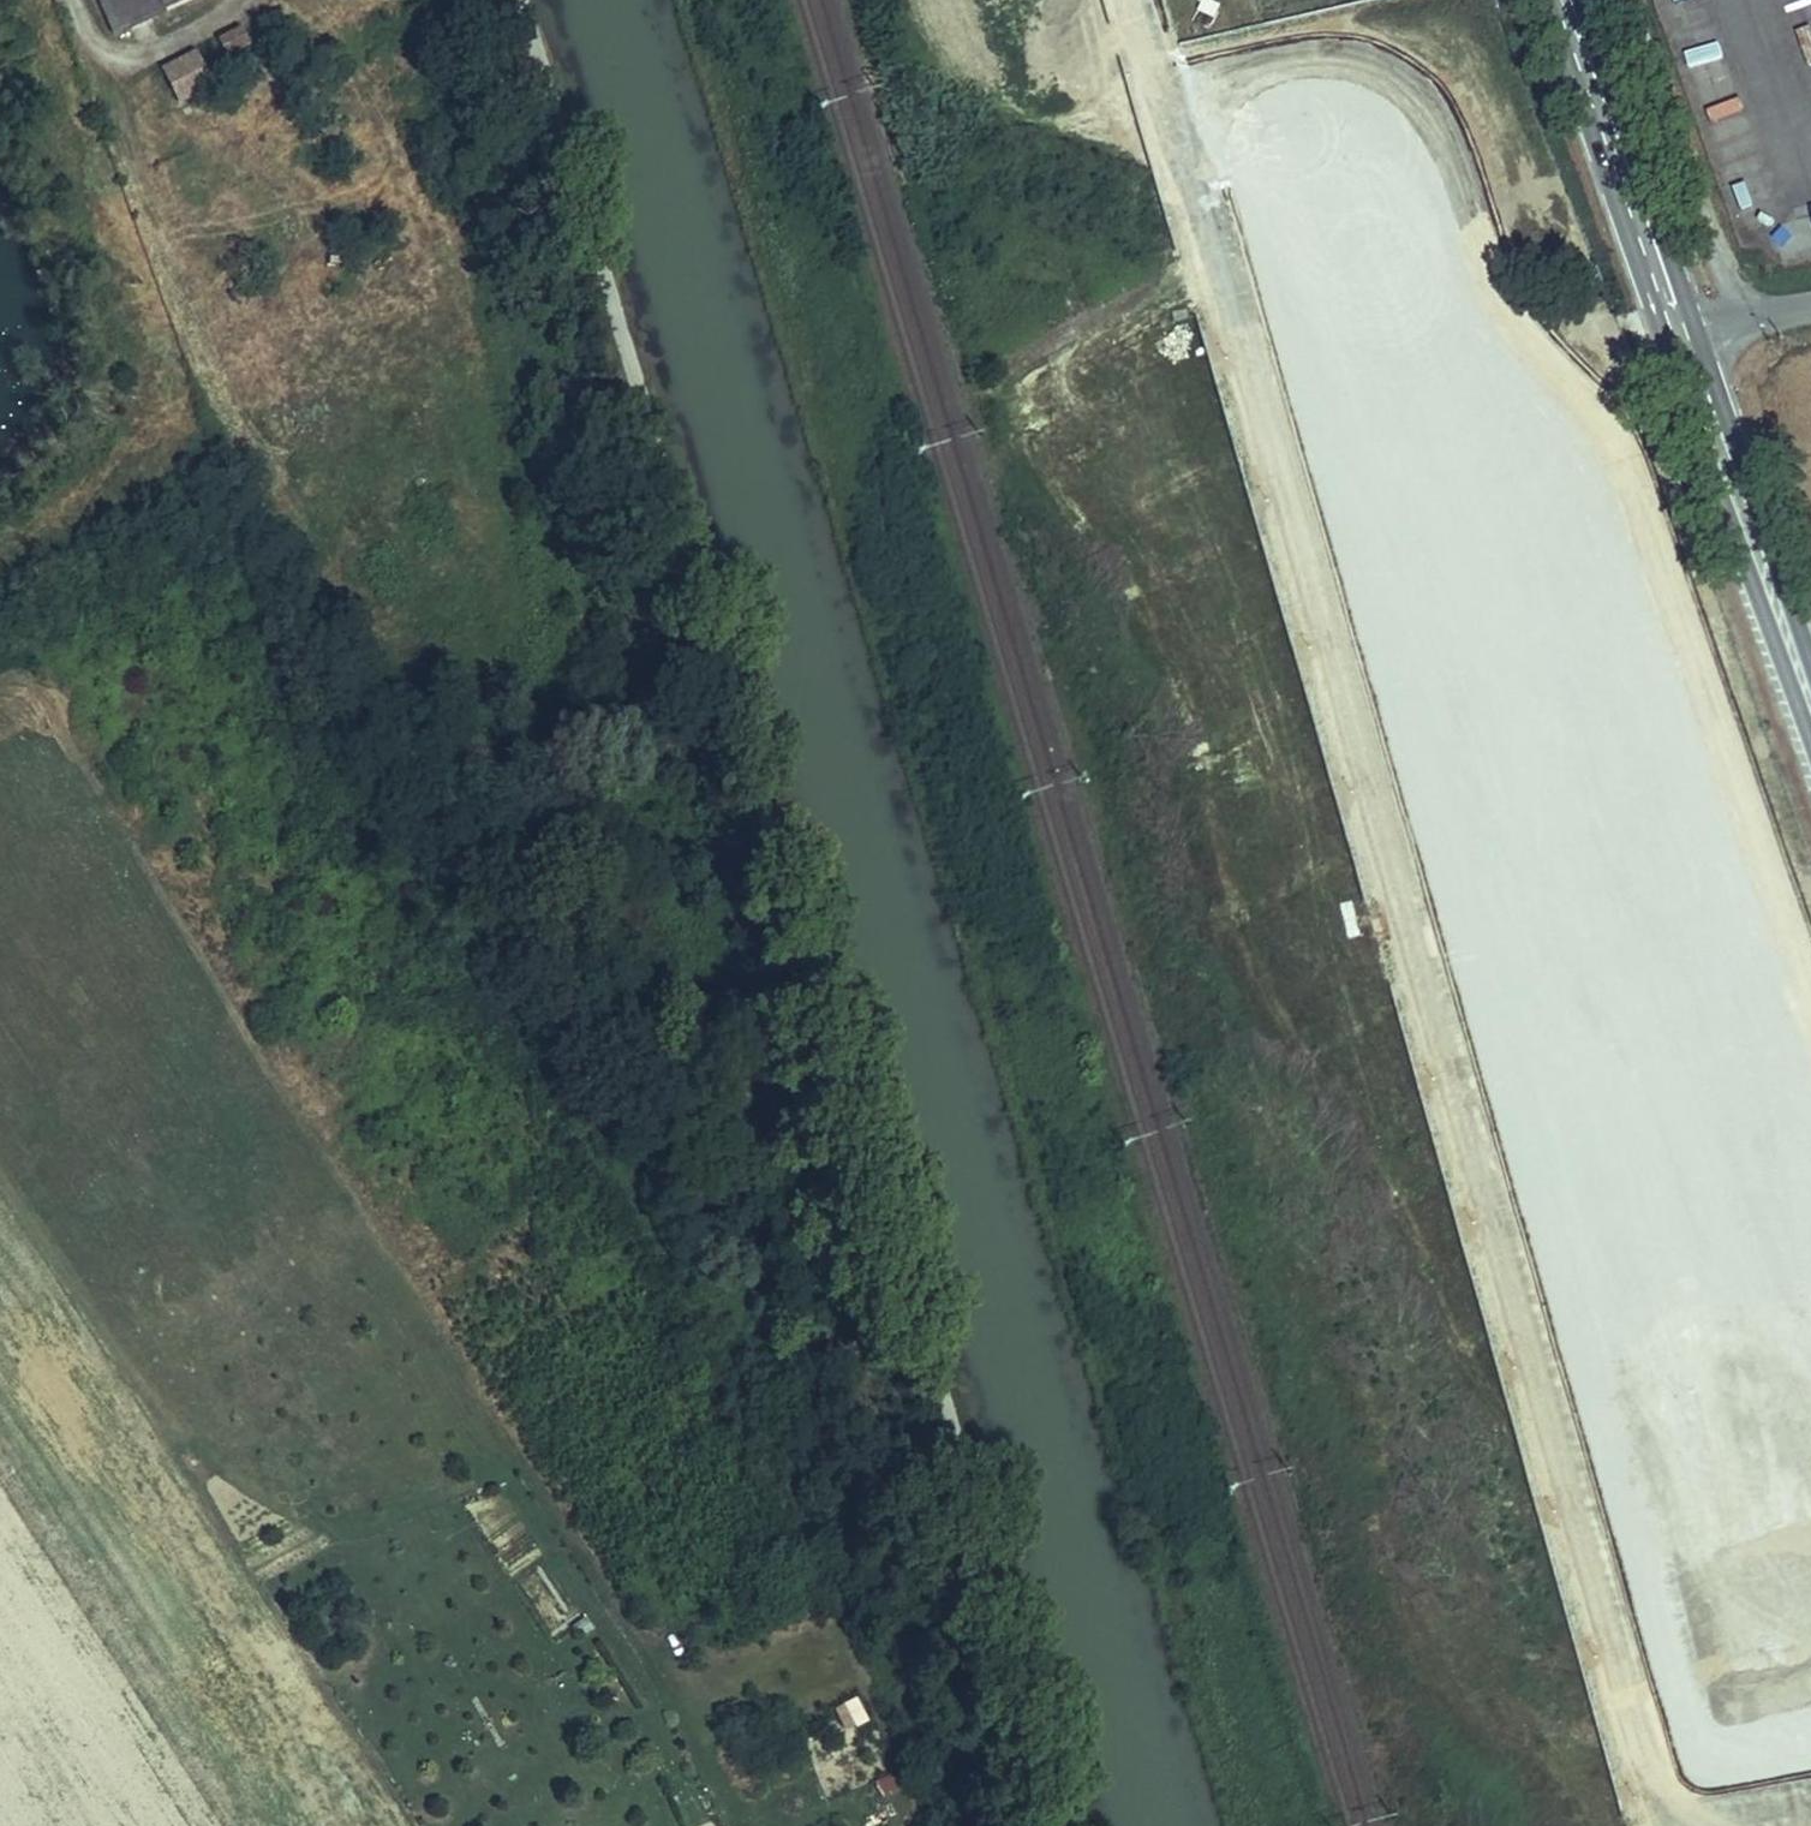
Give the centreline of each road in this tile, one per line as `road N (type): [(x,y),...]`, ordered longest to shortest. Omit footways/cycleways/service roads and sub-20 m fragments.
road 1 (primary): [(1673,331),(1810,721)]
road 2 (primary): [(1556,0),(1673,331)]
road 3 (residential): [(1810,307),(1673,331)]

